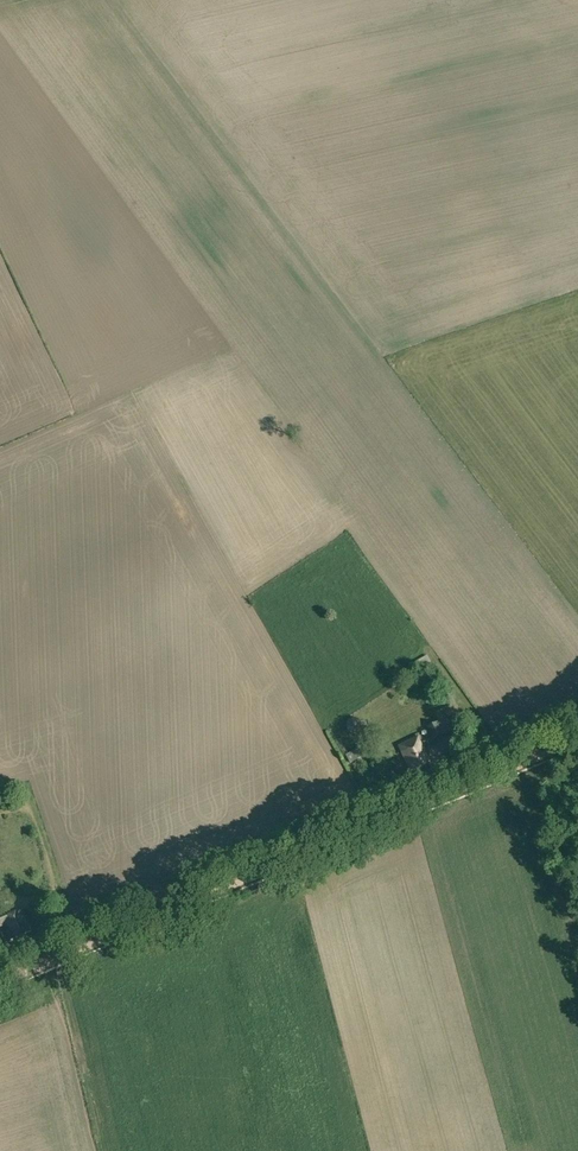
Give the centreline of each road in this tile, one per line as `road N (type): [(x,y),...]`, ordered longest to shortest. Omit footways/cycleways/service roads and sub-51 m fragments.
road 1 (track): [(0,986),(577,740)]

